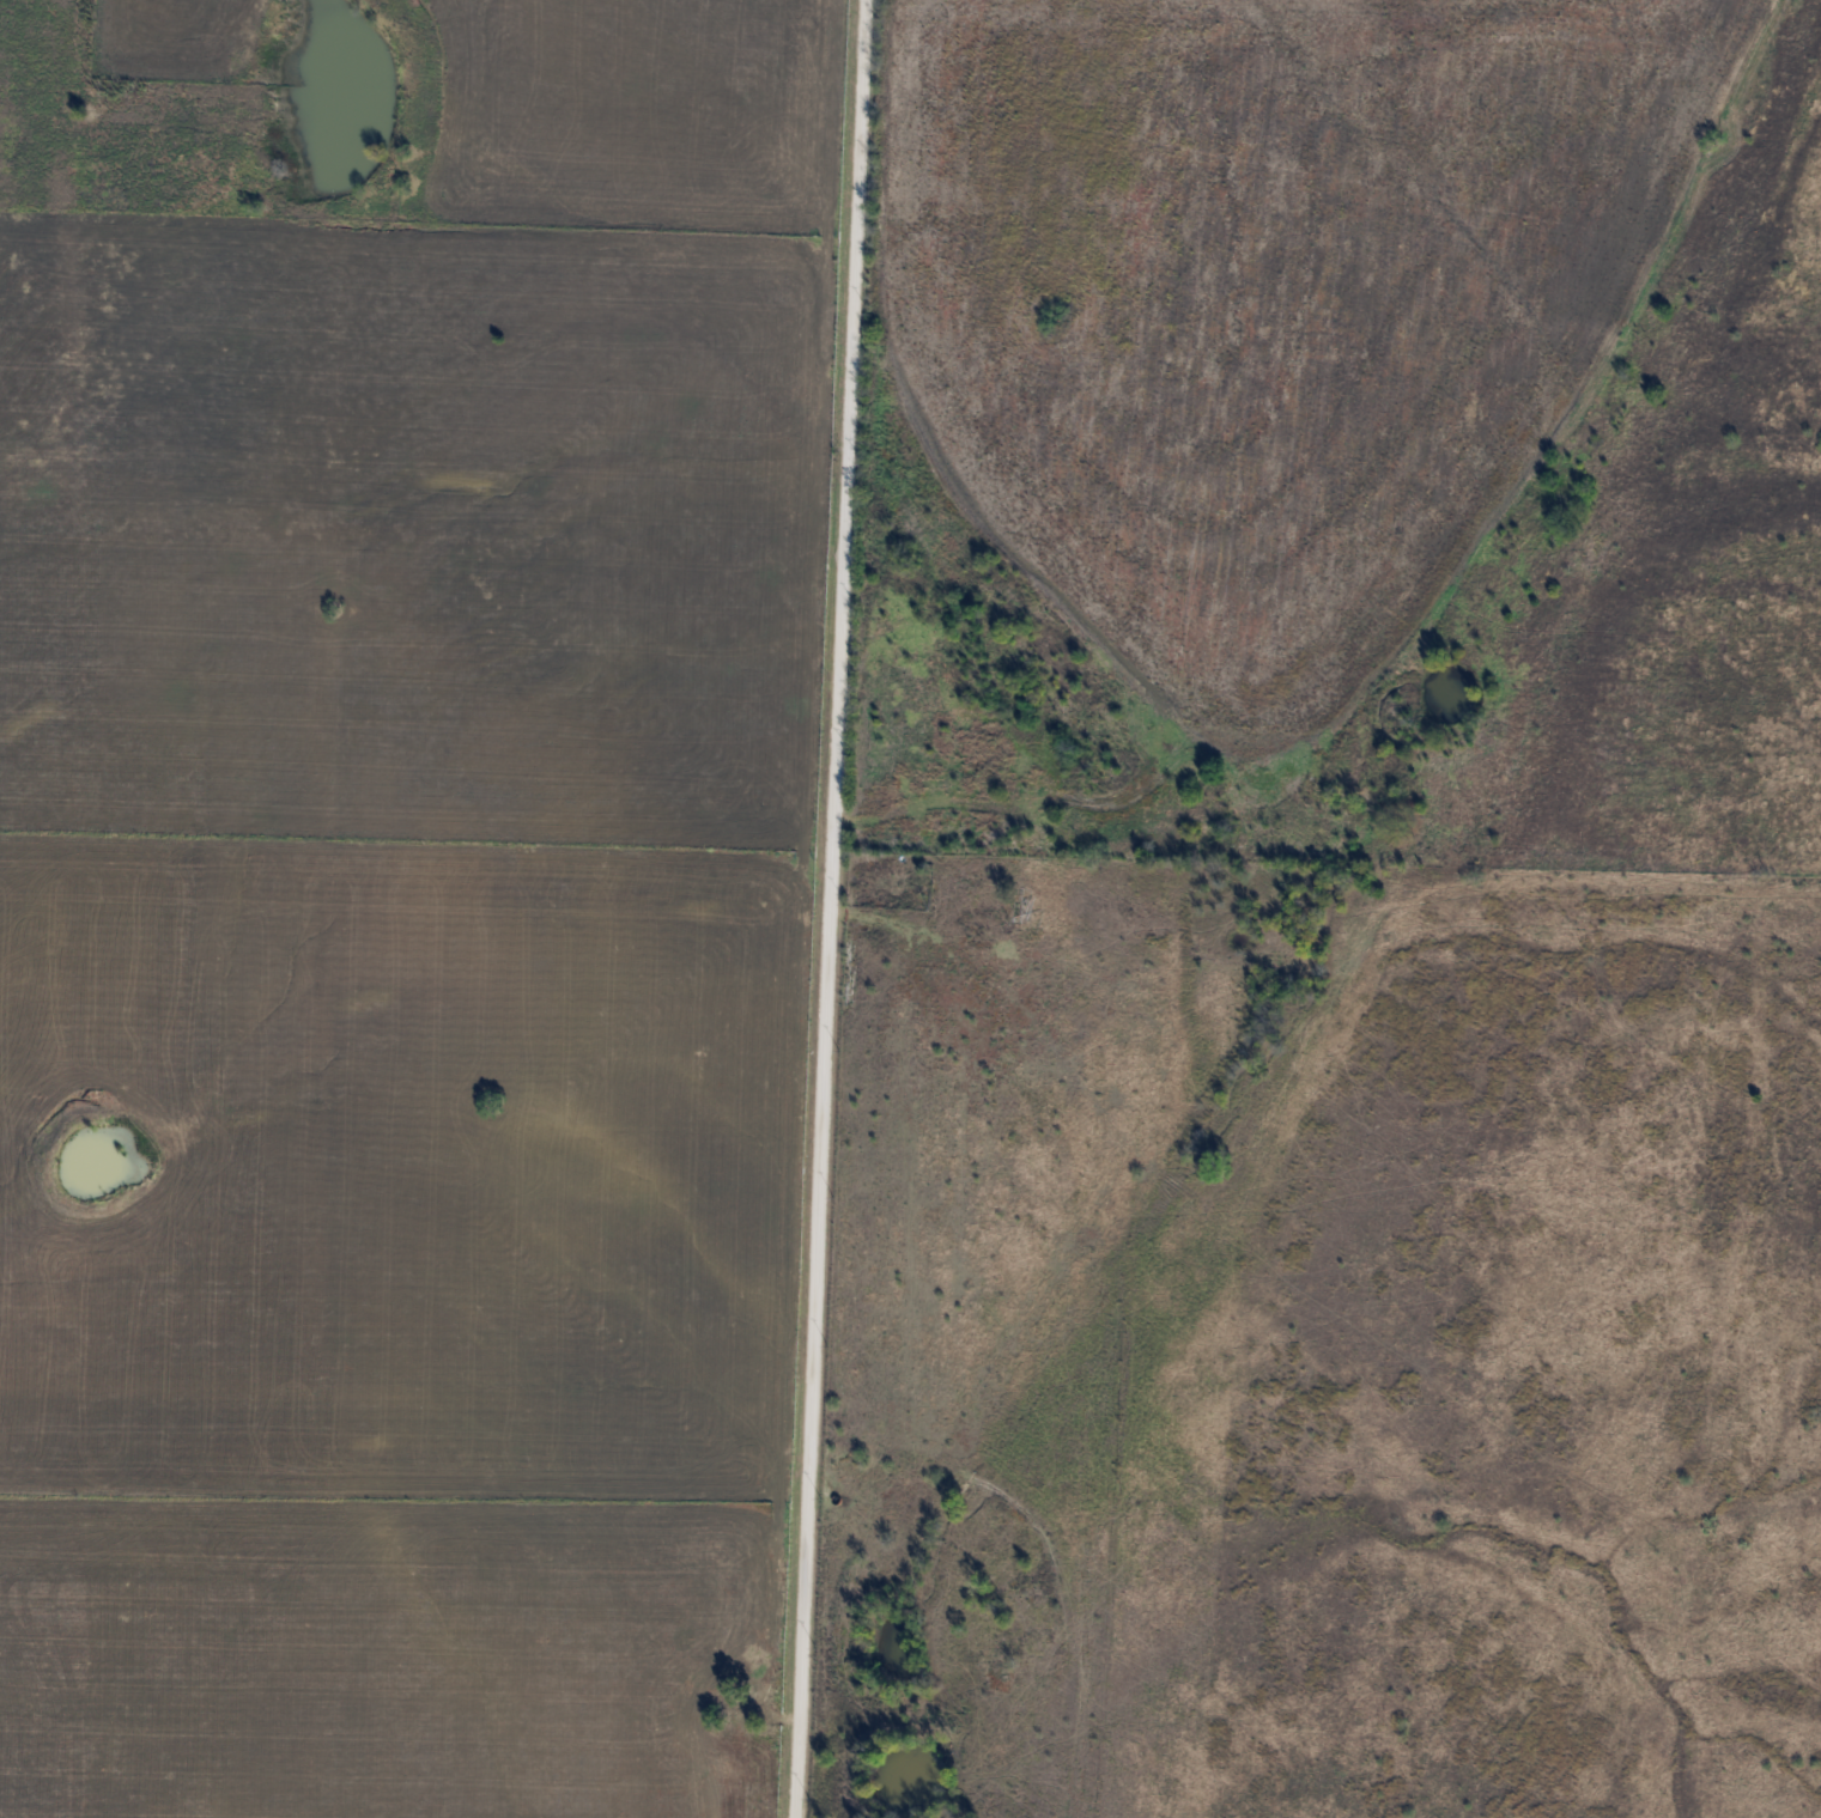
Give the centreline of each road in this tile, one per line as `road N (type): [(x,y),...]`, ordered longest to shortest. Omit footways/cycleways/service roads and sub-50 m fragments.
road 1 (residential): [(790,1817),(860,0)]

